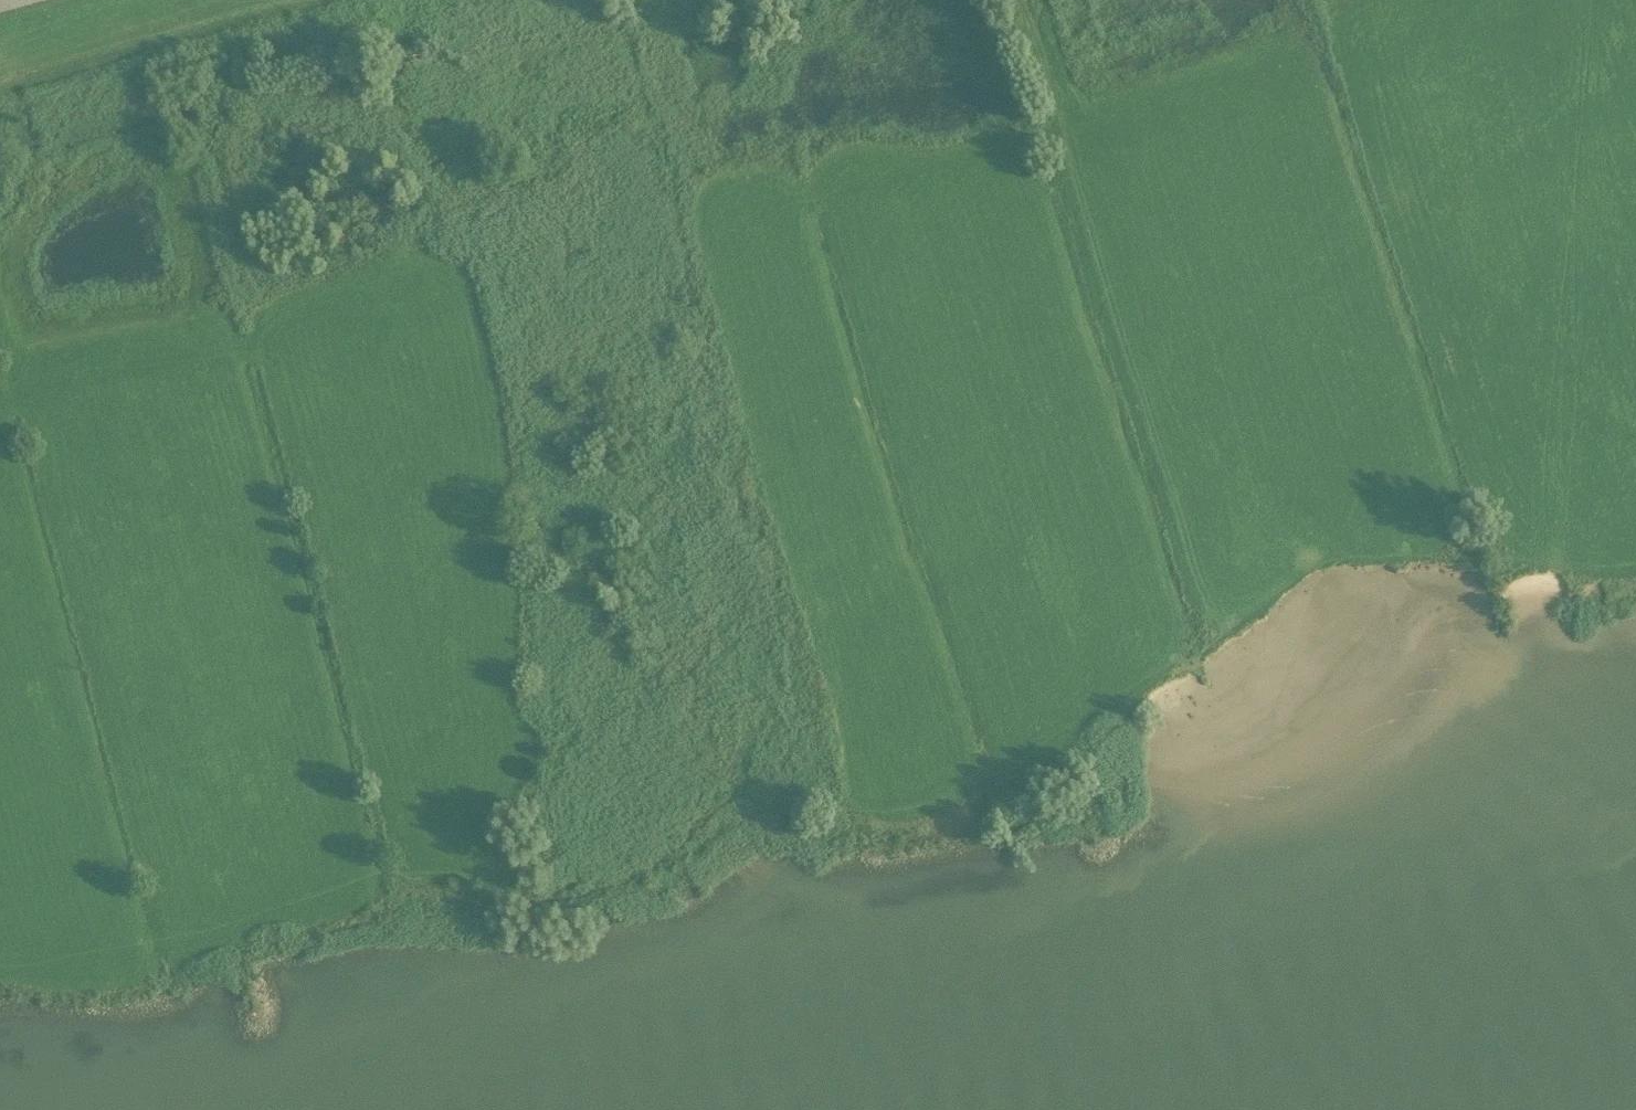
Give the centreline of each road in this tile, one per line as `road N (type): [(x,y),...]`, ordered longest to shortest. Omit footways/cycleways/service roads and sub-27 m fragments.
road 1 (track): [(1058,134),(1018,0)]

